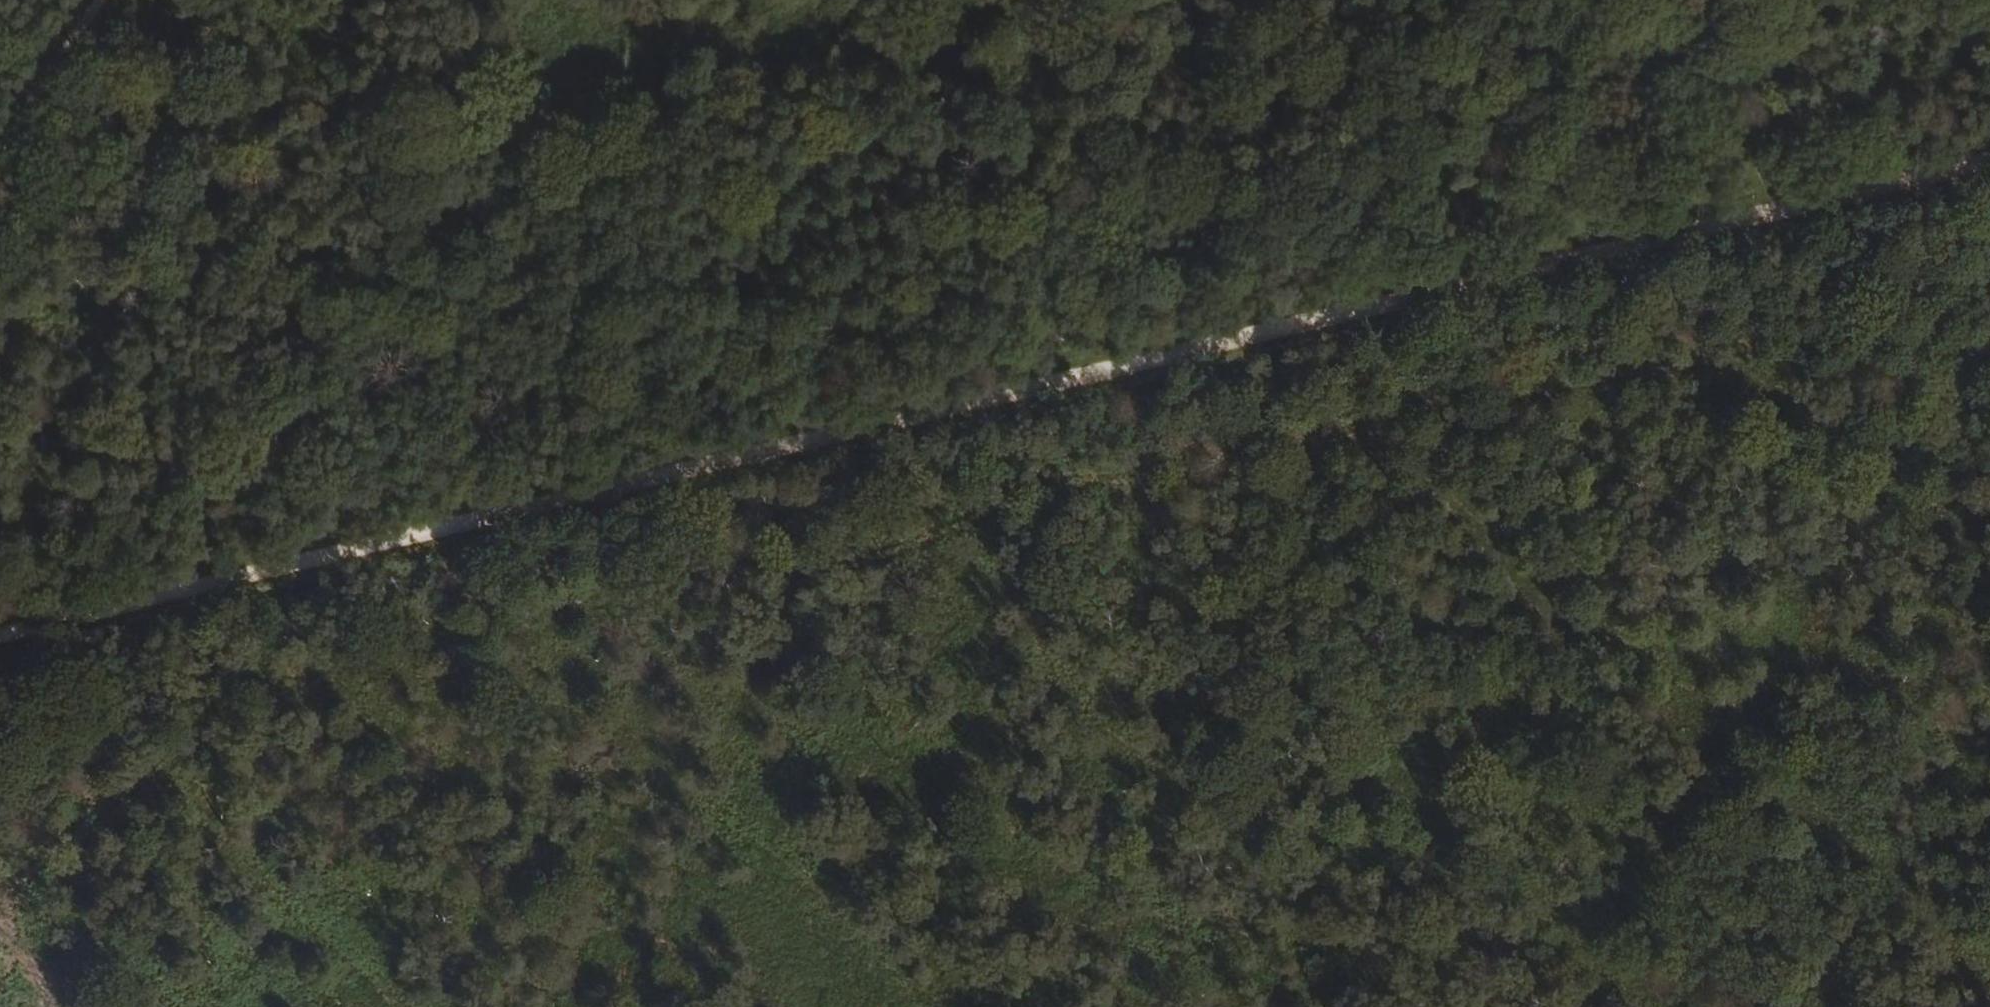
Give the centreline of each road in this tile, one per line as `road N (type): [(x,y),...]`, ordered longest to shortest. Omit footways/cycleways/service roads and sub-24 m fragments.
road 1 (track): [(0,639),(1441,302),(1989,163)]
road 2 (track): [(101,0),(0,151)]

